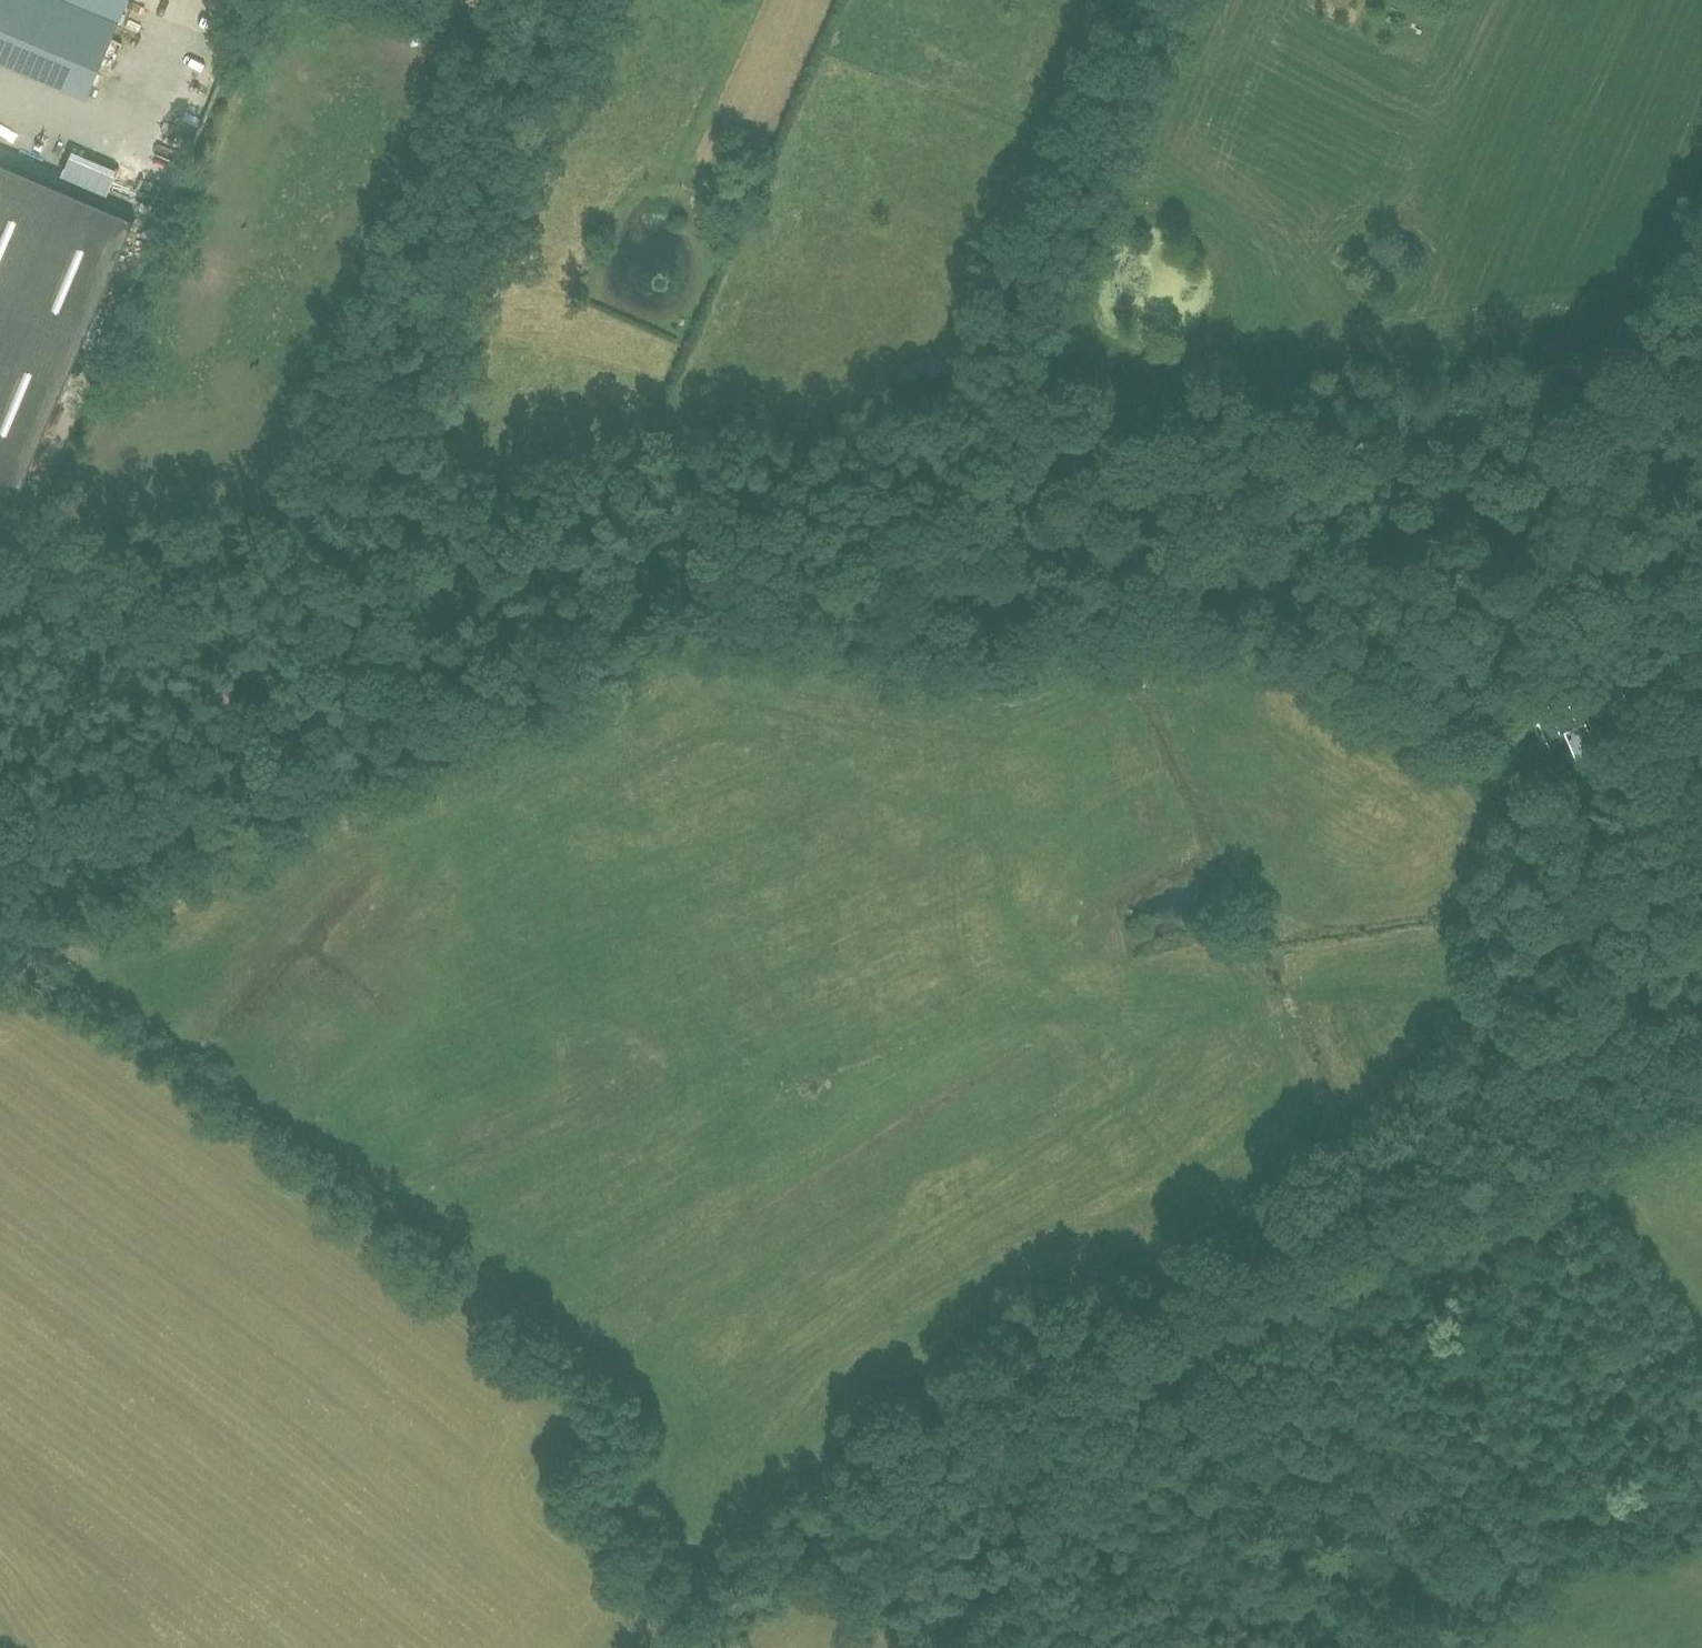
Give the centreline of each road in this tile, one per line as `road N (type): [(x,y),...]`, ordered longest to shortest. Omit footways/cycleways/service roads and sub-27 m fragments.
road 1 (track): [(1701,886),(1228,1249),(921,1420),(774,1552),(684,1647)]

